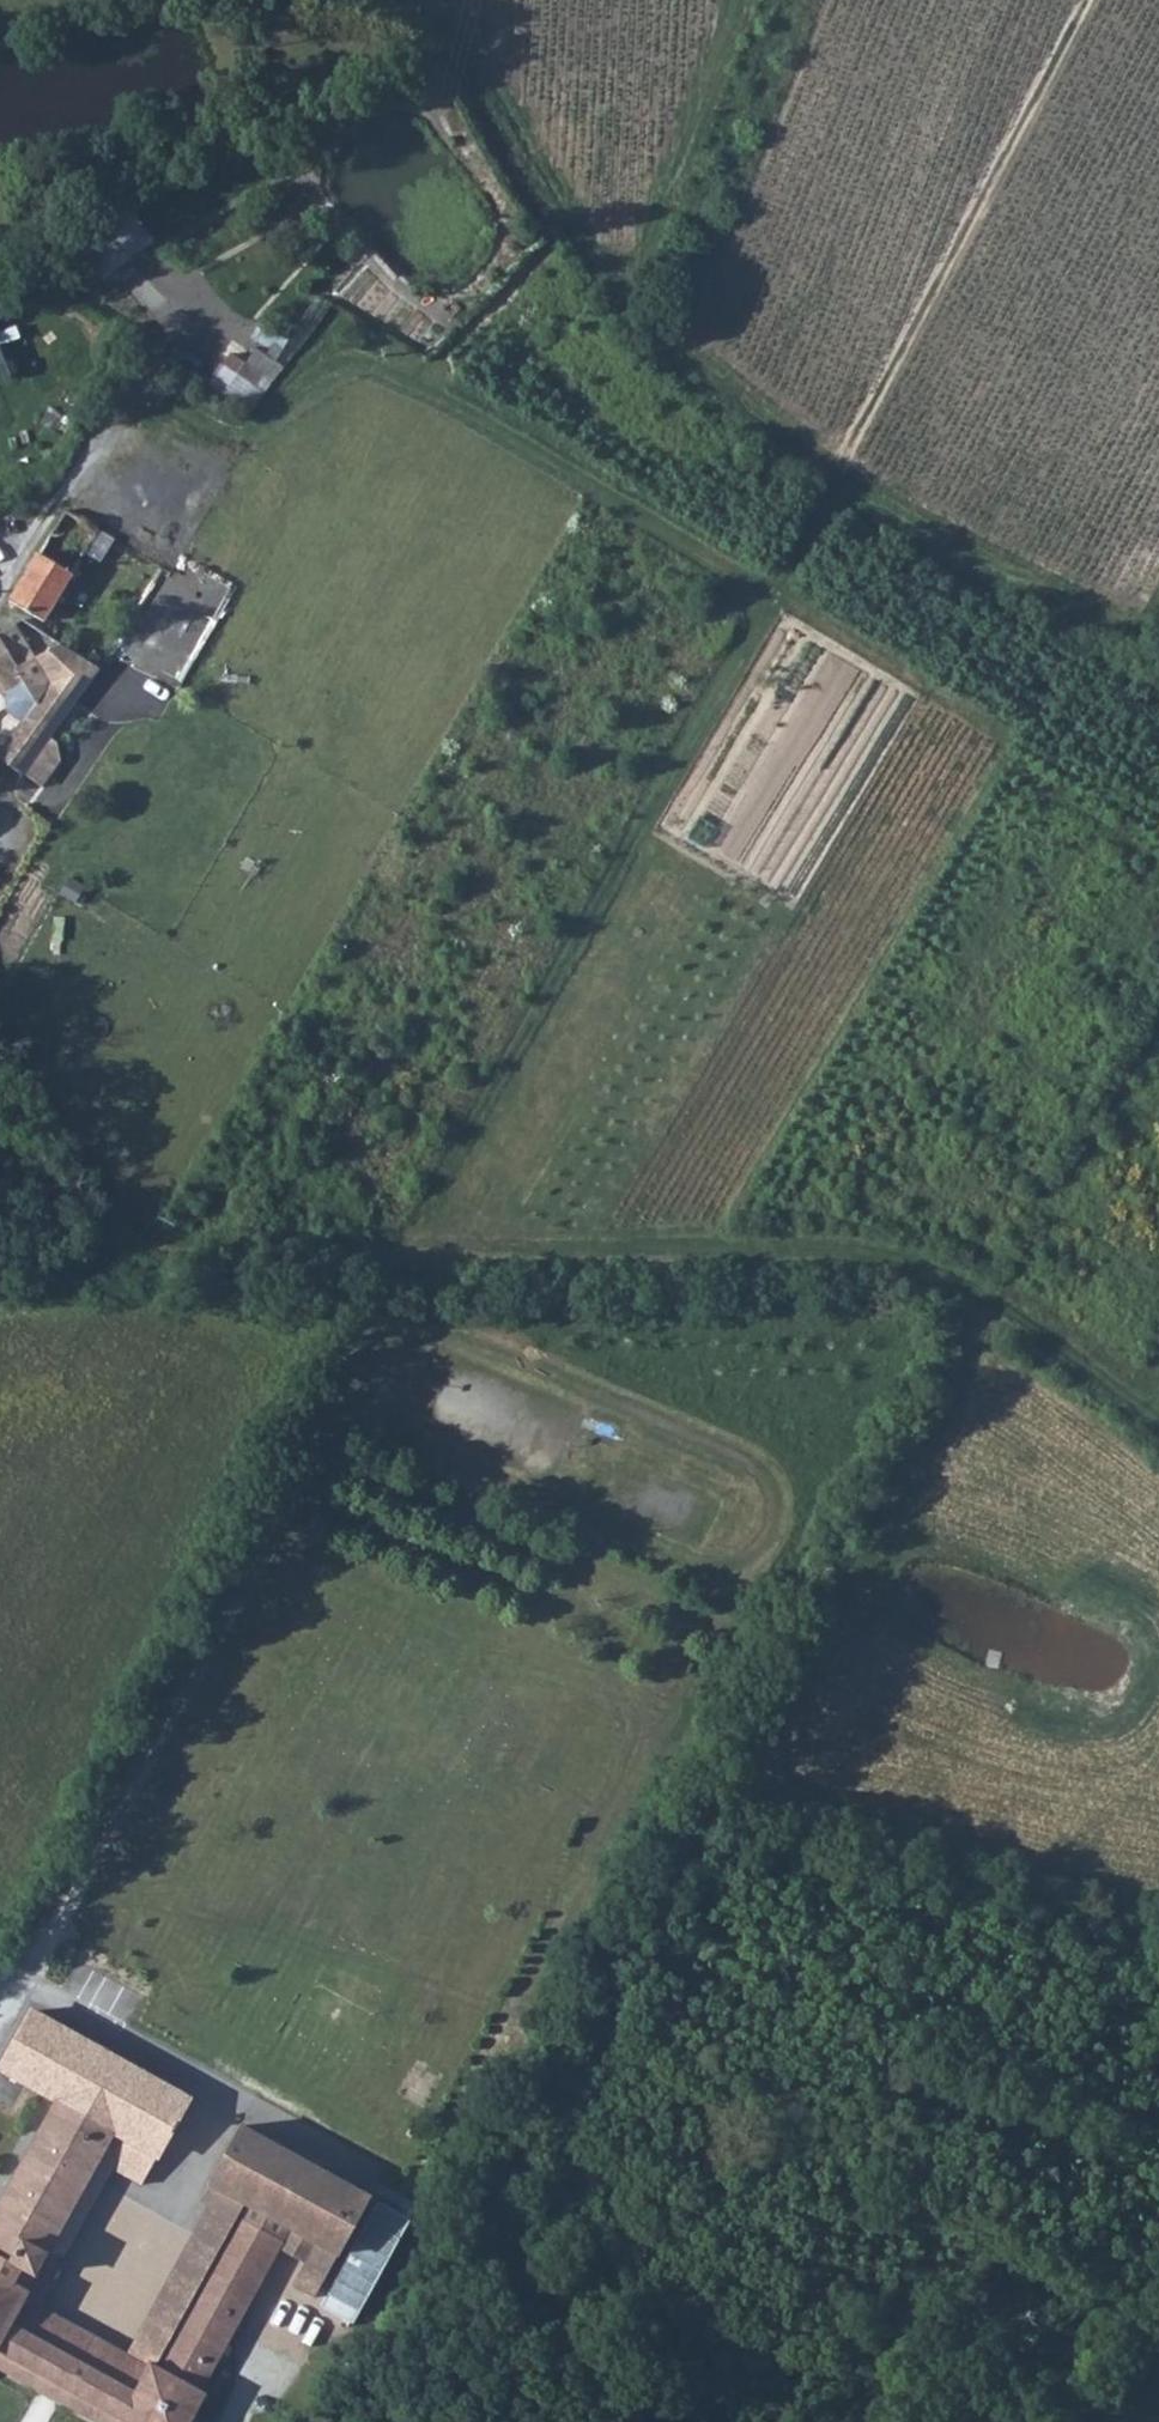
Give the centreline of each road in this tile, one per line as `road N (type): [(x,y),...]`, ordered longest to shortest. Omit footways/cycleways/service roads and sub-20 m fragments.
road 1 (track): [(124,410),(276,445),(362,393),(406,390),(457,412),(781,608)]

